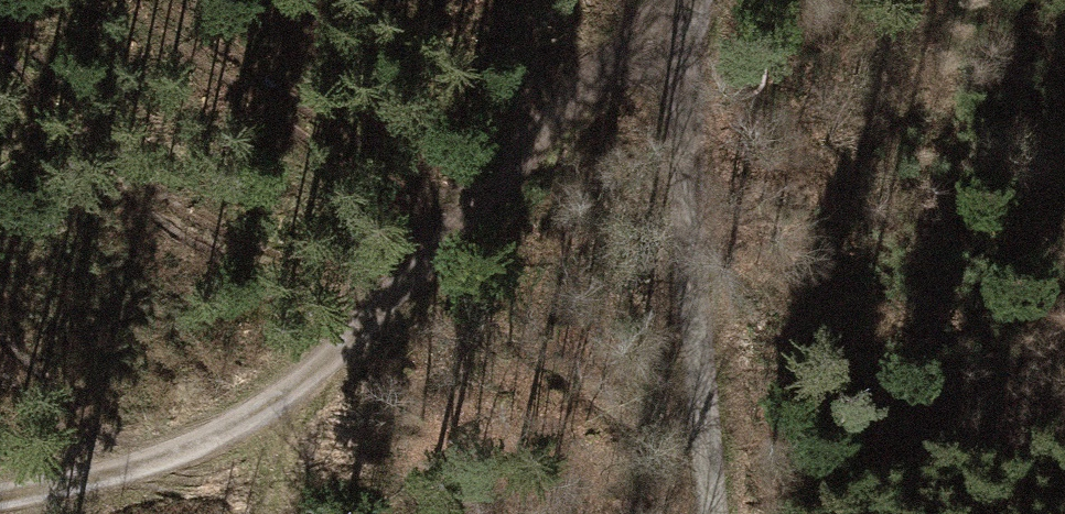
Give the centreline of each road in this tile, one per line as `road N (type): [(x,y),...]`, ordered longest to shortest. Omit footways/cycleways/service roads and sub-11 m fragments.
road 1 (track): [(662,0),(513,187),(321,374),(188,453),(0,496)]
road 2 (track): [(687,0),(688,162),(714,513)]
road 3 (track): [(321,374),(307,513)]

